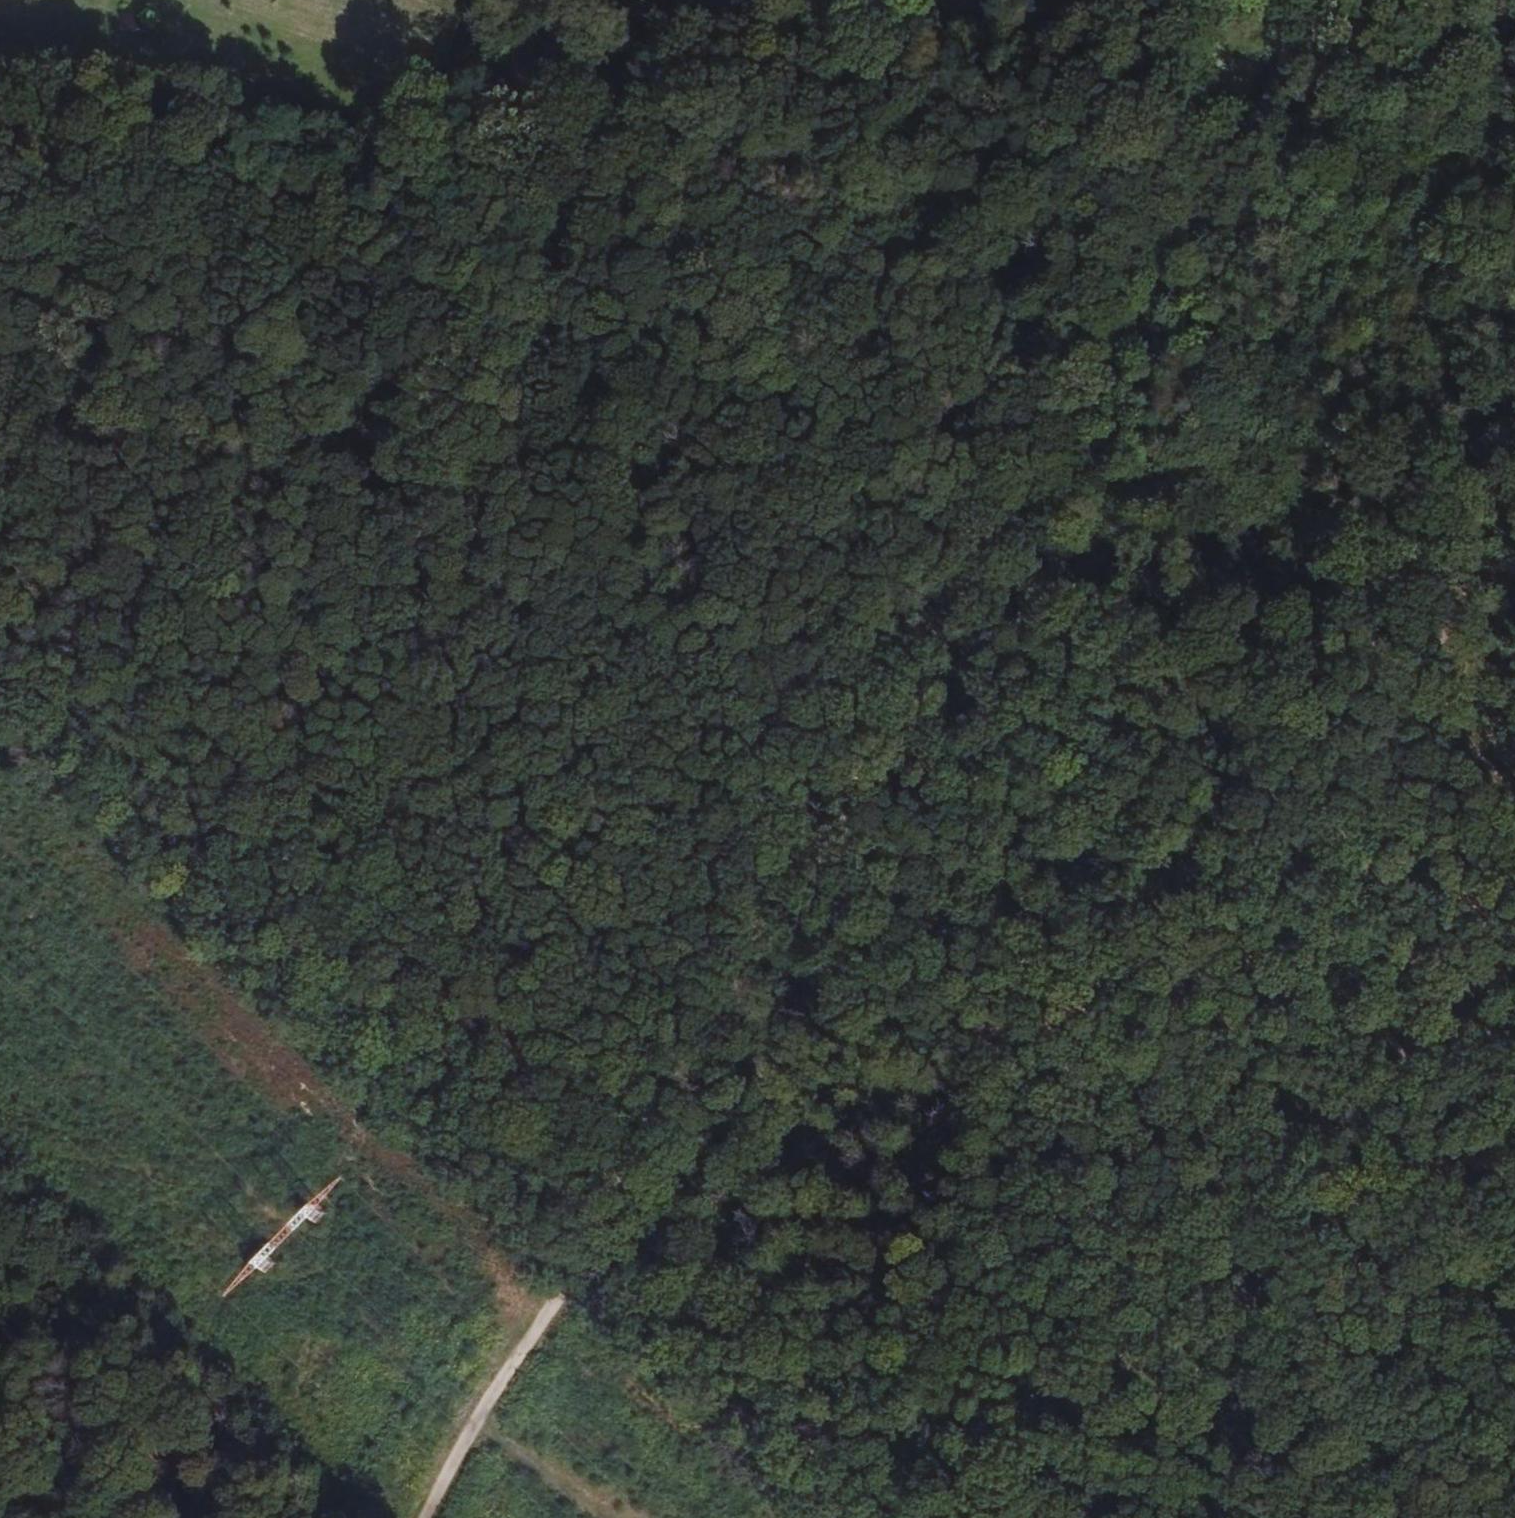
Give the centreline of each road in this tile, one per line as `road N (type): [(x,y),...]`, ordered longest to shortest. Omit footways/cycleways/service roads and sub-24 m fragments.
road 1 (track): [(1063,440),(426,1517)]
road 2 (track): [(1063,440),(271,194)]
road 3 (track): [(1063,440),(1320,0)]
road 4 (track): [(1514,573),(1300,503),(1063,440)]
road 5 (track): [(1304,1517),(1514,1388)]

